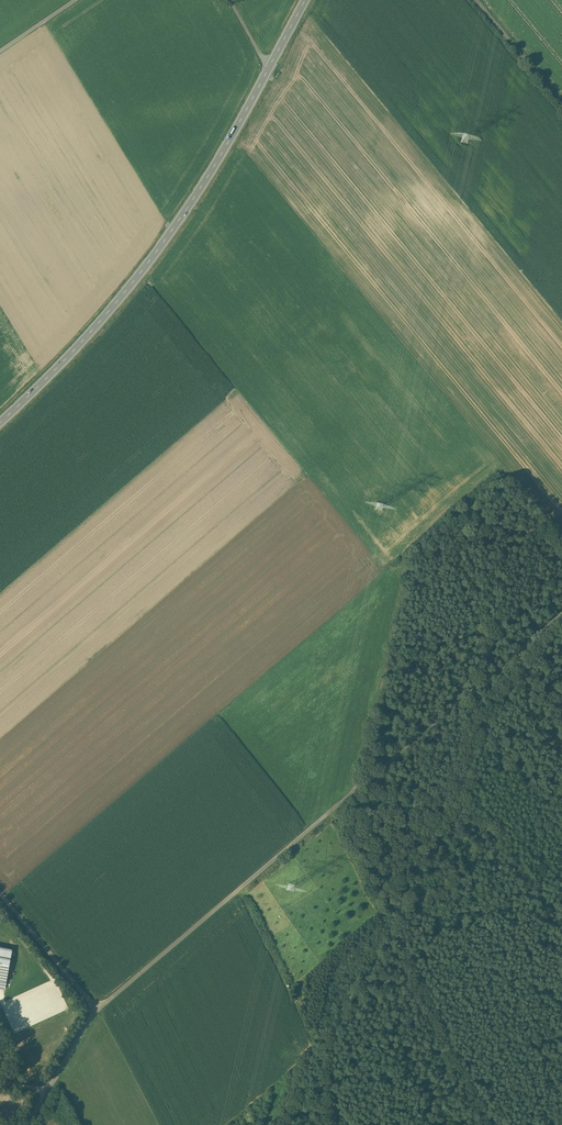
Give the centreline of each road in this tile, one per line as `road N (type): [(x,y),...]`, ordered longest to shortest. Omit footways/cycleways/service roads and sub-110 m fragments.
road 1 (unclassified): [(95,1009),(561,612)]
road 2 (secondary): [(305,0),(226,146),(158,249),(0,422)]
road 3 (unclassified): [(0,893),(95,1009)]
road 4 (unclassified): [(561,103),(476,0)]
road 5 (unclassified): [(28,1124),(95,1009)]

